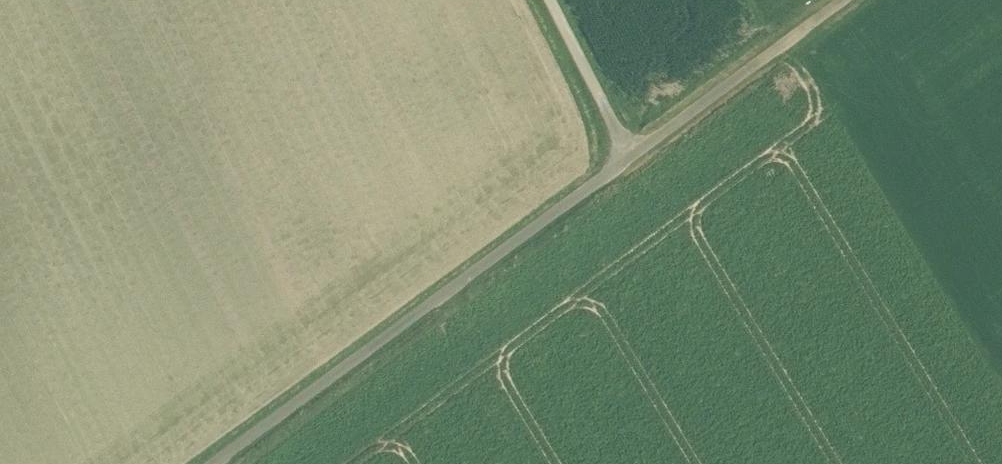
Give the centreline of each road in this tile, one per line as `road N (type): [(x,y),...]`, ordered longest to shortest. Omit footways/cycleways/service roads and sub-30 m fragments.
road 1 (unclassified): [(633,159),(222,463)]
road 2 (unclassified): [(843,0),(633,159)]
road 3 (unclassified): [(553,0),(633,159)]

